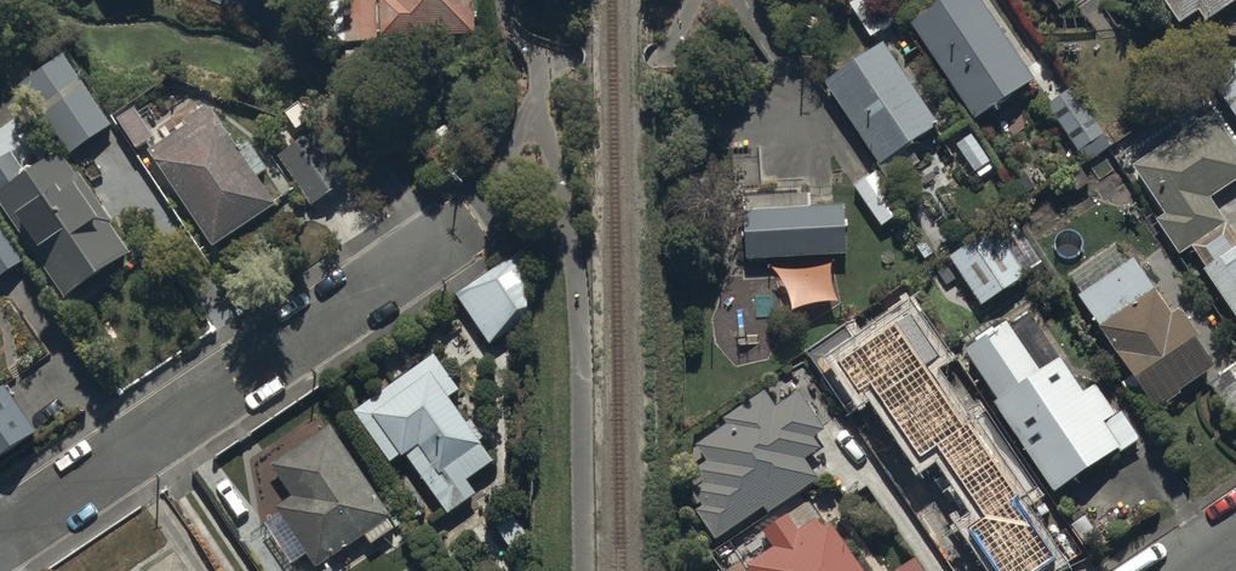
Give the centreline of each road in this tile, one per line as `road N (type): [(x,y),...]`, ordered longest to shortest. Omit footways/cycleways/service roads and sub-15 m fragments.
road 1 (residential): [(0,541),(471,223)]

